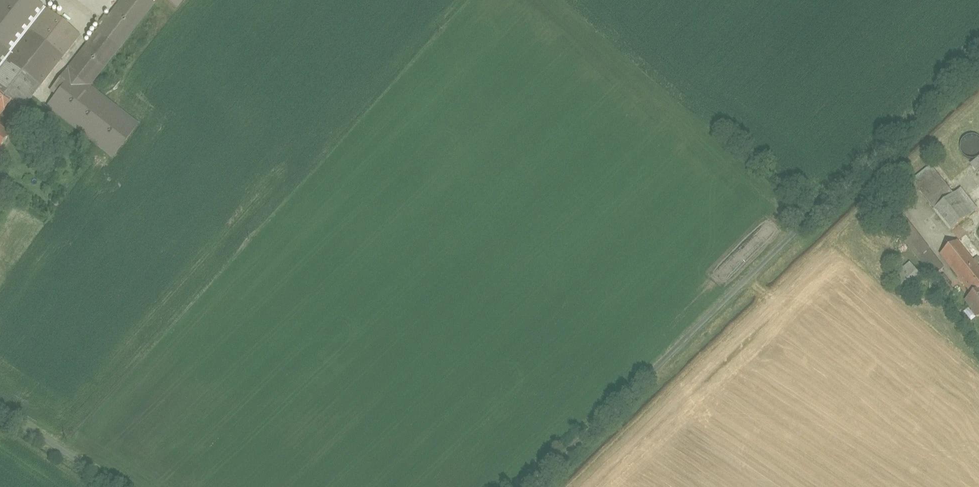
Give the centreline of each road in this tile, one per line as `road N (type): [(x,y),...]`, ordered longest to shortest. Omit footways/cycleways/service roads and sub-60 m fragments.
road 1 (unclassified): [(0,413),(114,486)]
road 2 (track): [(883,148),(978,56)]

